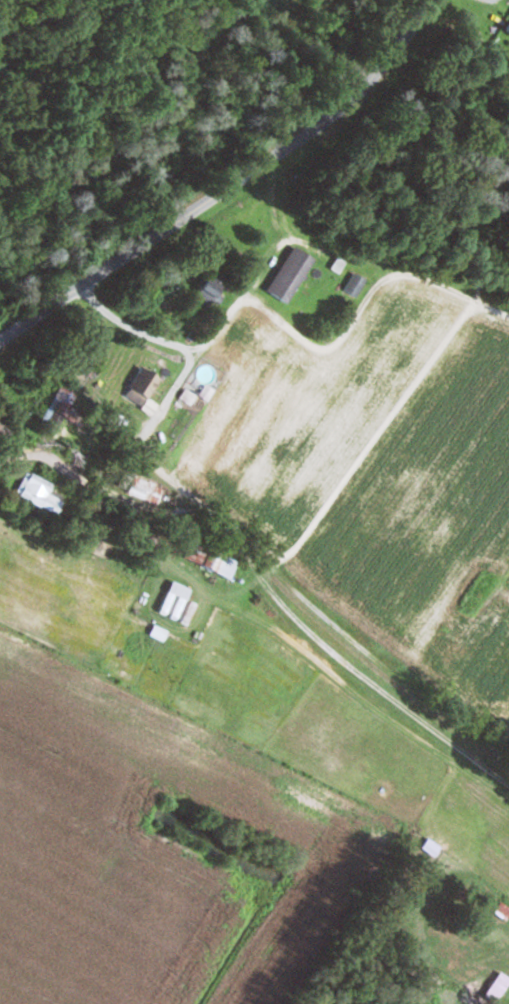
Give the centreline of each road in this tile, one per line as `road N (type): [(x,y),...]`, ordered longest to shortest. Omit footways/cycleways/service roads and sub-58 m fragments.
road 1 (residential): [(0,340),(301,140),(373,74),(430,0)]

